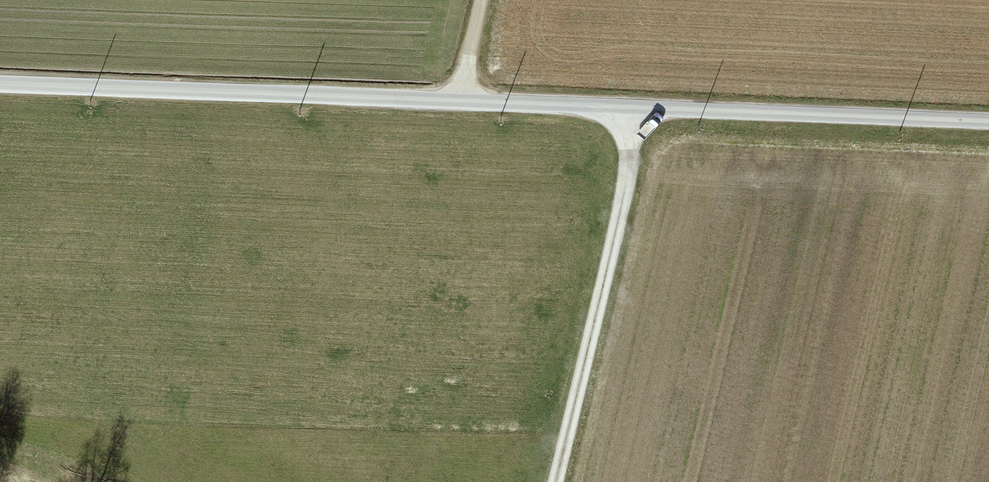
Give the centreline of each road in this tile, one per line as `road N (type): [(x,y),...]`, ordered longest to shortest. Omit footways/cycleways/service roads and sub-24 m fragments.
road 1 (unclassified): [(988,123),(0,77)]
road 2 (track): [(639,111),(628,203),(558,481)]

